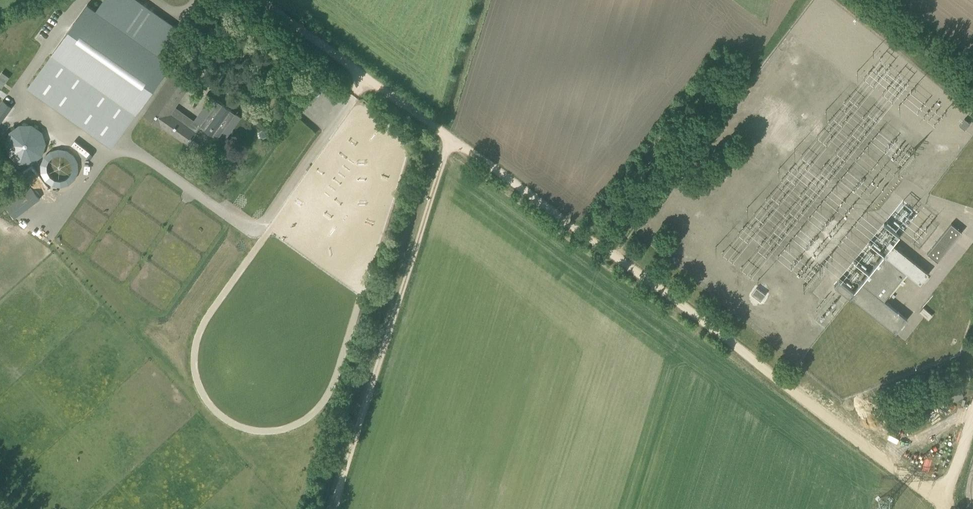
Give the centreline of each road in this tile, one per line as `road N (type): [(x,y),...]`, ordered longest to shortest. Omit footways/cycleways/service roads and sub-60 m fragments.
road 1 (track): [(942,505),(450,136)]
road 2 (track): [(450,136),(332,508)]
road 3 (track): [(450,136),(280,11)]

